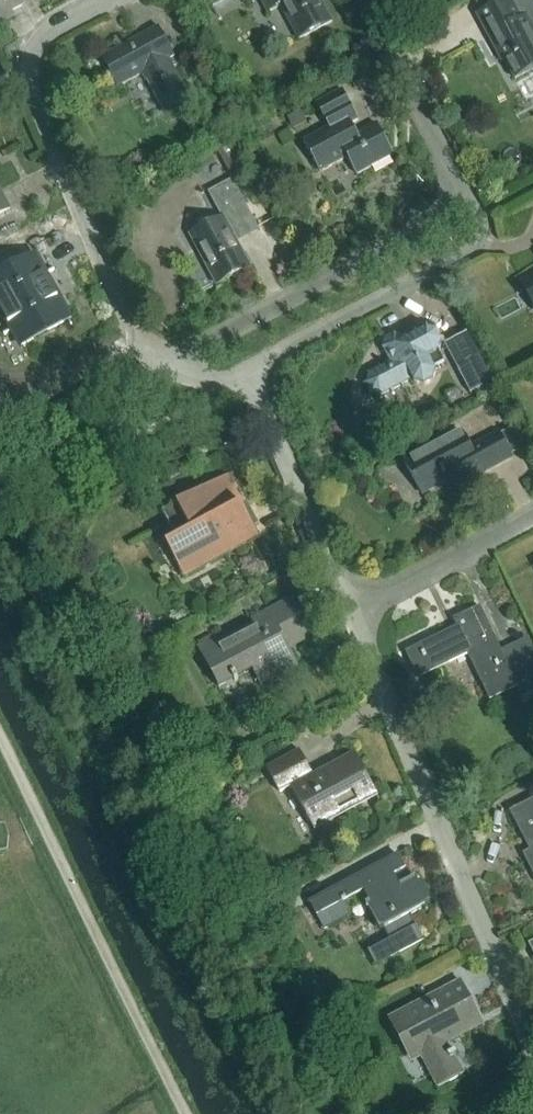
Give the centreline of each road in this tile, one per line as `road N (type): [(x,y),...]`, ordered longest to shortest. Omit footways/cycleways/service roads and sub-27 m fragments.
road 1 (residential): [(532,1046),(350,615)]
road 2 (residential): [(164,364),(132,329),(29,78),(48,35),(111,0)]
road 3 (track): [(0,736),(183,1113)]
road 4 (residential): [(164,364),(469,203)]
road 5 (residential): [(233,388),(275,357),(466,255),(483,231),(469,203)]
road 6 (residential): [(350,615),(275,431),(257,401),(233,388)]
road 7 (residential): [(469,203),(363,0)]
road 8 (residential): [(350,615),(532,517)]

